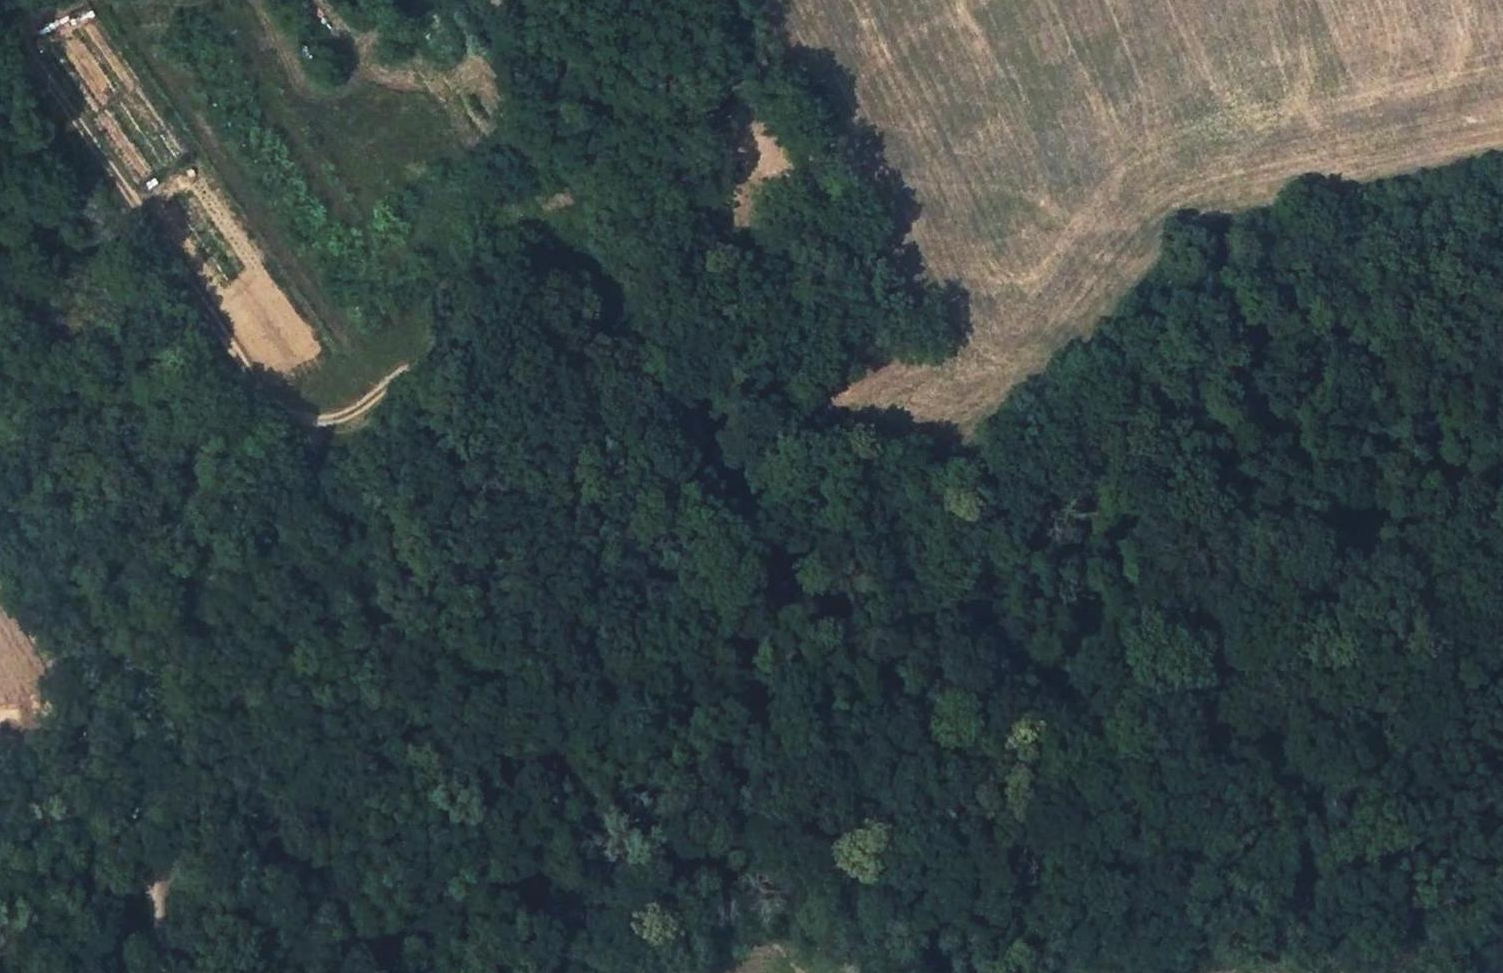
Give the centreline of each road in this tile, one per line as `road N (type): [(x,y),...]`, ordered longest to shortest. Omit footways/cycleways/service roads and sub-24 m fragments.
road 1 (track): [(172,972),(154,912),(156,882),(176,862),(259,848),(625,649),(663,617),(681,556),(674,495),(645,408),(658,379),(692,369),(825,377),(859,352),(878,319),(876,279),(735,0)]
road 2 (track): [(681,556),(649,512),(497,386),(451,369),(413,373),(343,417),(310,421),(276,411),(0,14)]

